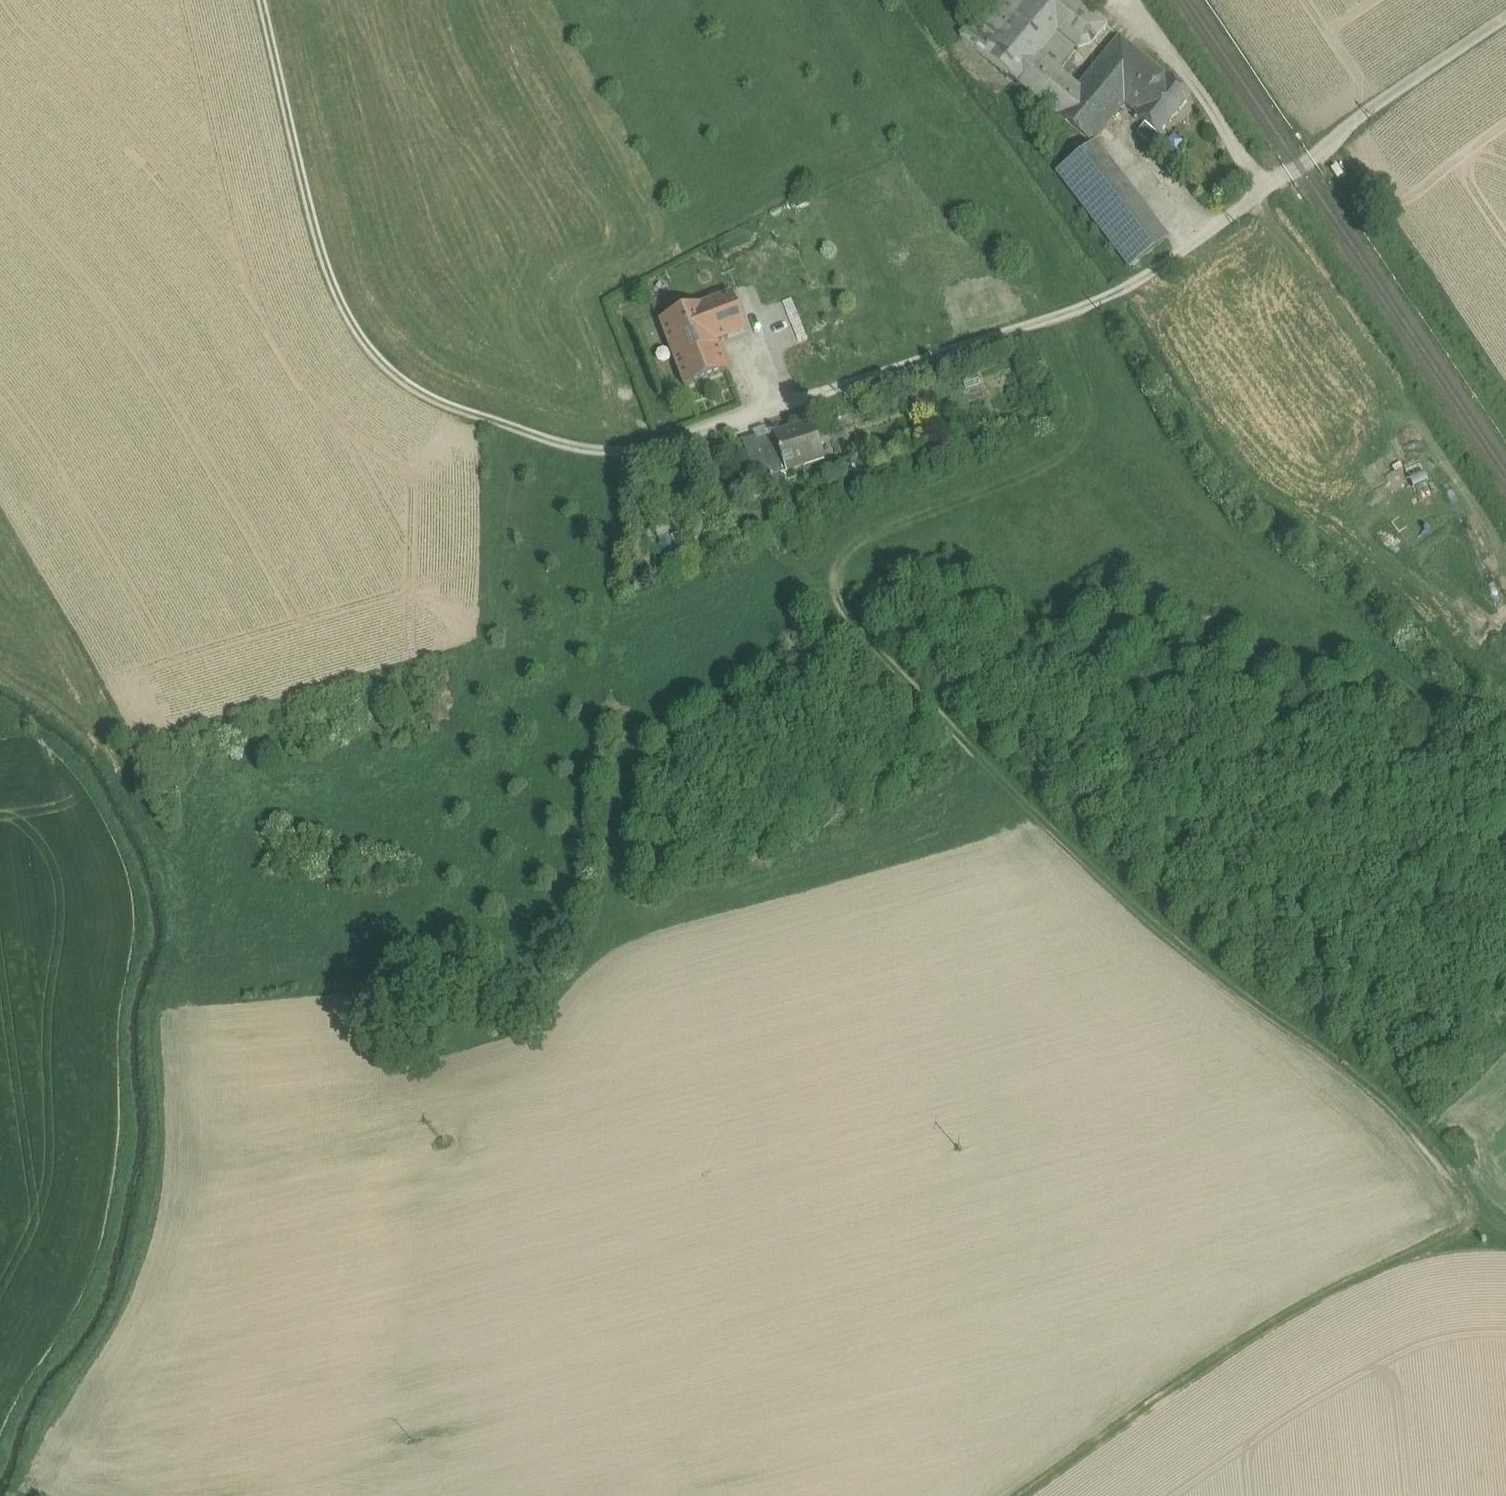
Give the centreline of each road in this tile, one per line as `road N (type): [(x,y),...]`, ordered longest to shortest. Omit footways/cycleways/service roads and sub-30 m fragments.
road 1 (track): [(1505,21),(1382,103),(1181,258),(1082,309),(651,453),(578,451),(403,396),(341,332),(251,0)]
road 2 (track): [(699,435),(723,496),(1044,824),(1201,966),(1381,1091),(1505,1225)]
road 3 (track): [(1505,1234),(1462,1235),(1382,1259),(1268,1326),(1025,1495)]
road 4 (track): [(840,616),(837,571),(865,537),(1073,445),(1084,404),(1076,338),(1082,309)]
road 5 (track): [(1266,193),(1136,0)]

